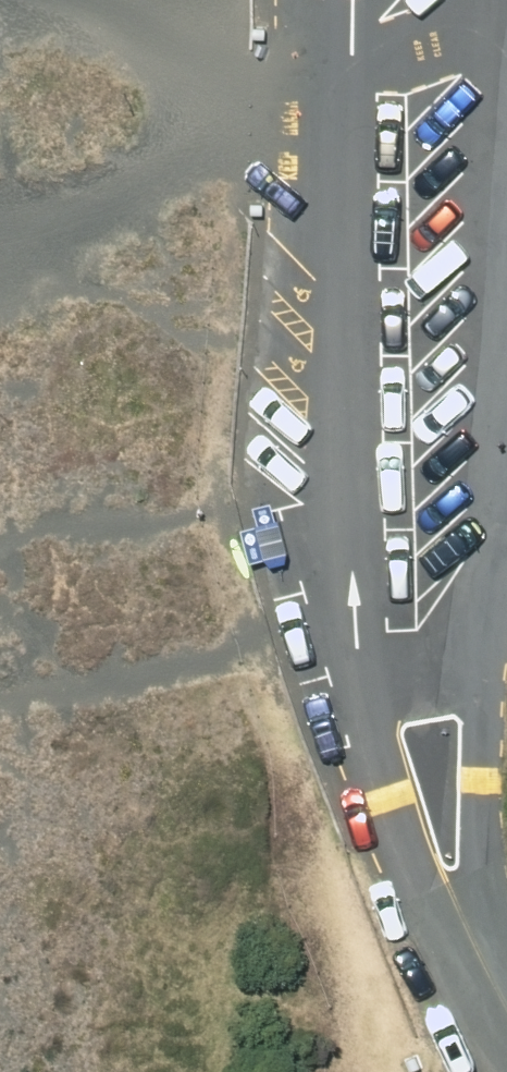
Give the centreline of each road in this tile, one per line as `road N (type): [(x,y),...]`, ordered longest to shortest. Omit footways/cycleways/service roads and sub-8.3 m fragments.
road 1 (residential): [(506,998),(444,905),(394,797),(355,638),(334,489),(342,0)]
road 2 (residential): [(506,468),(480,838),(506,975)]

